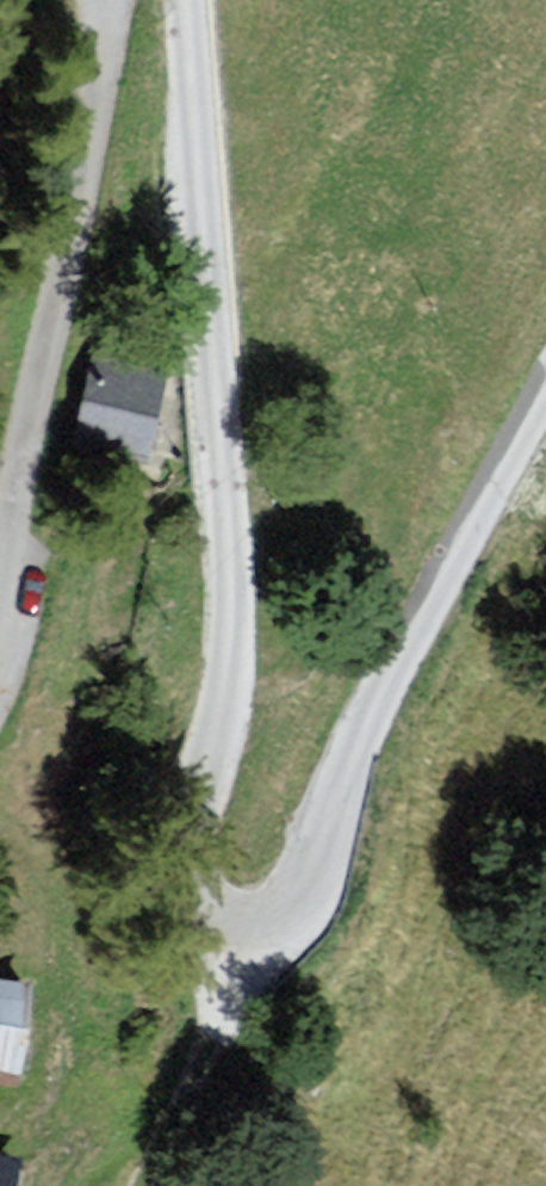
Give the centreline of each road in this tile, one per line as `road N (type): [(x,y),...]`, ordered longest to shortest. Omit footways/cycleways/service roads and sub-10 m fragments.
road 1 (residential): [(545,392),(391,667),(288,911),(259,929),(217,919),(200,899),(190,854),(226,668),(187,0)]
road 2 (track): [(107,0),(88,149),(0,533)]
road 3 (track): [(160,1185),(208,1101),(241,988),(247,929)]

